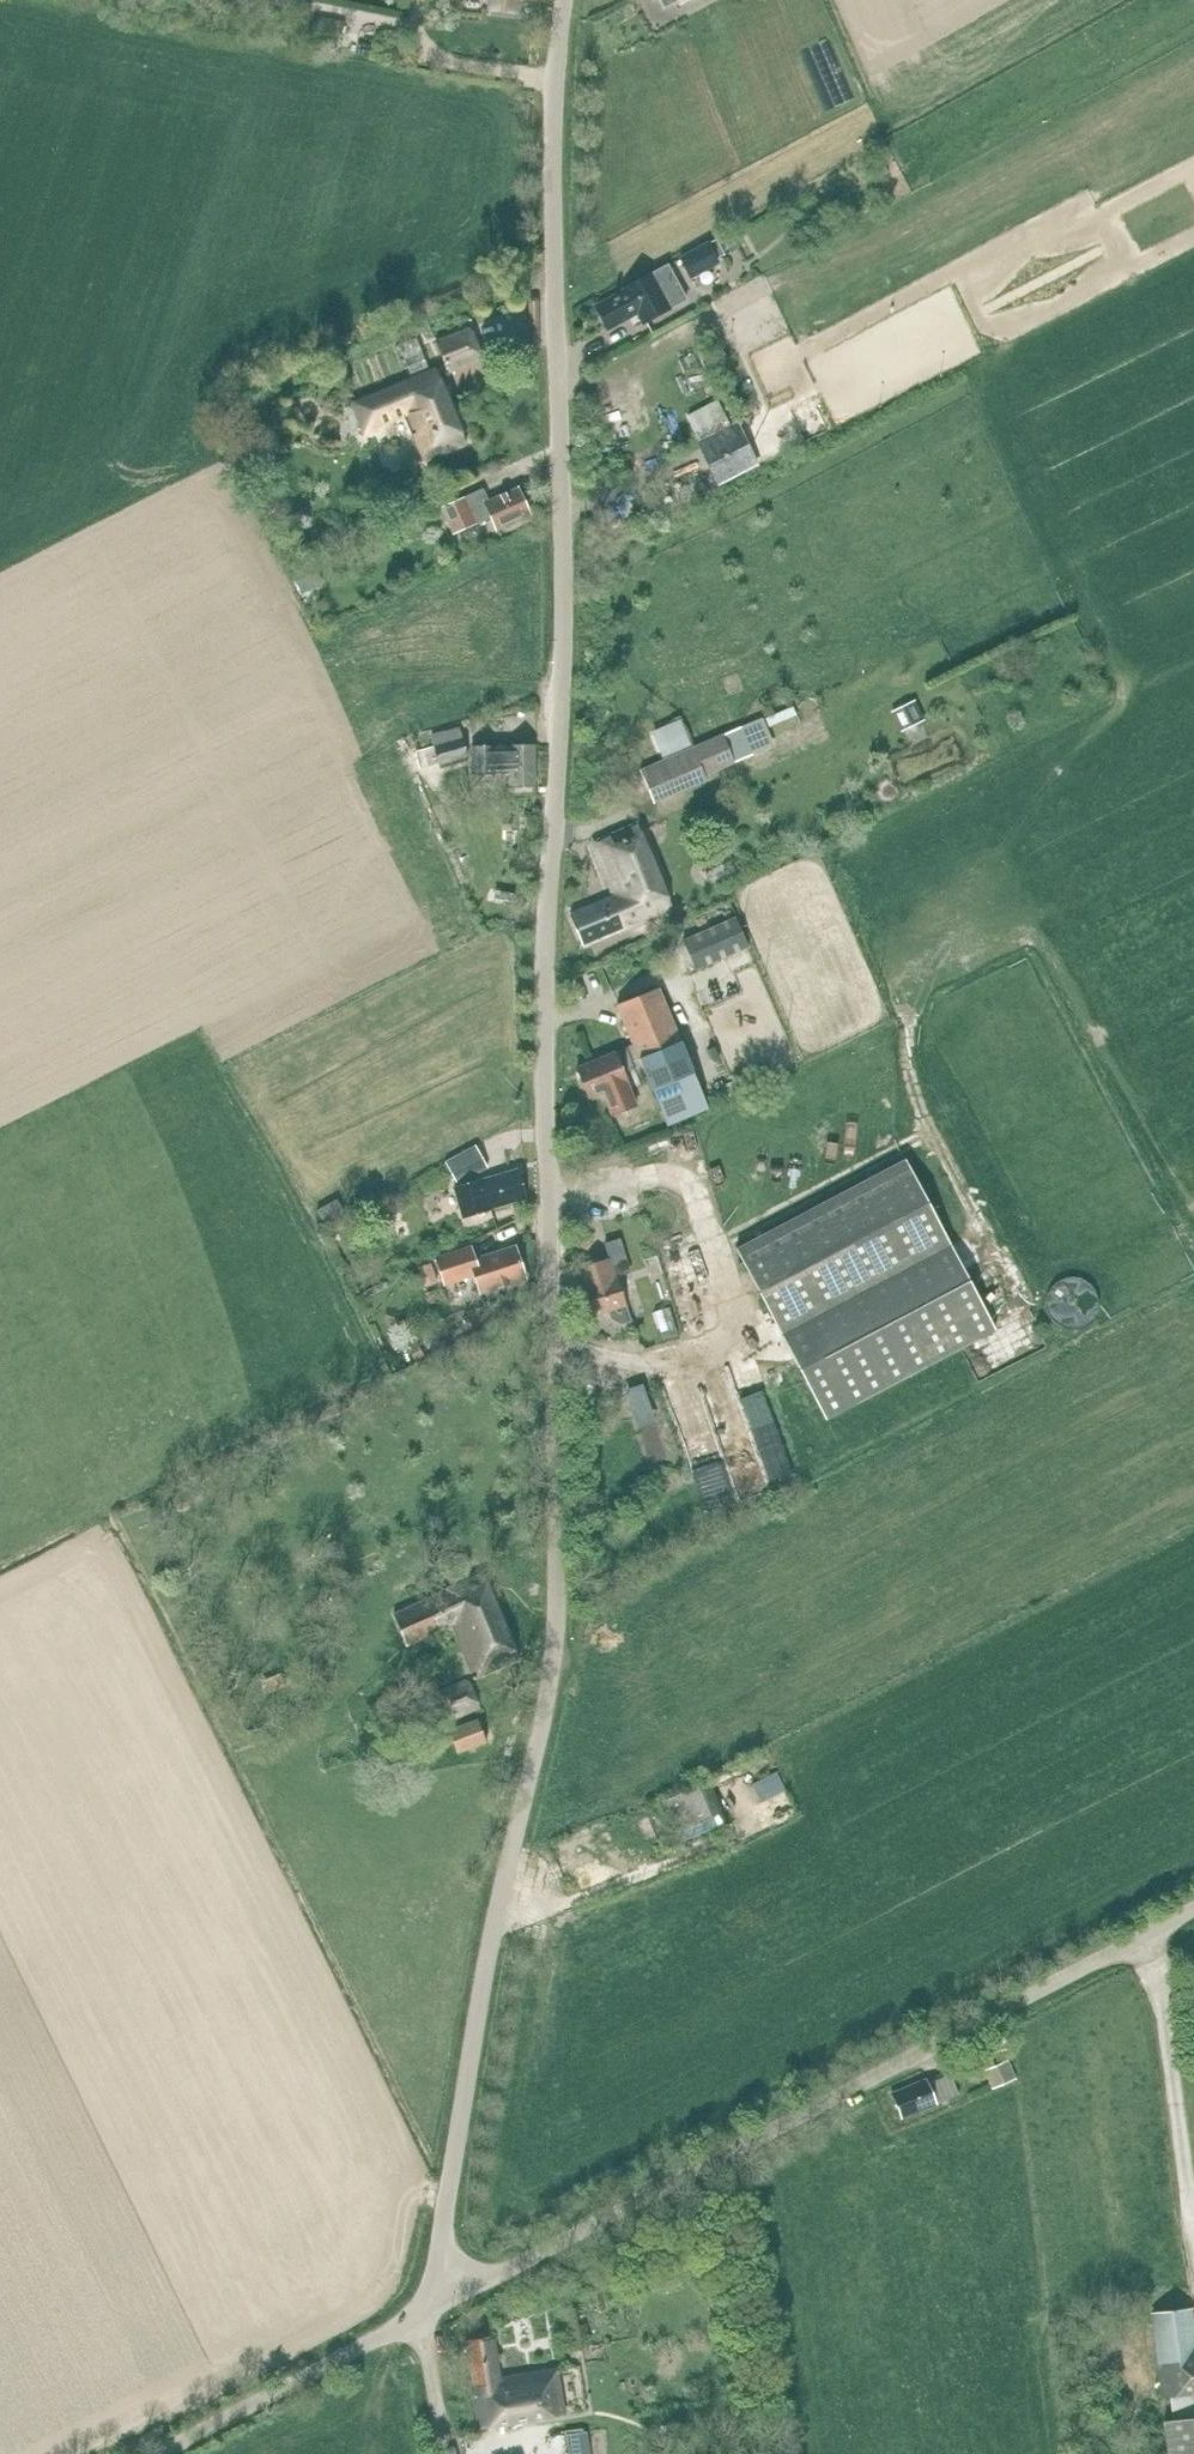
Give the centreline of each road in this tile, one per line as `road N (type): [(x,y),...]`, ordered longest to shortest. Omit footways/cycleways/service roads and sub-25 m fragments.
road 1 (unclassified): [(446,2280),(442,2233),(475,2033),(555,1632),(544,979),(563,643),(553,140),(564,0)]
road 2 (unclassified): [(446,2280),(494,2275),(1193,1911)]
road 3 (unclassified): [(158,2453),(396,2332),(420,2316),(446,2280)]
road 4 (track): [(442,2453),(420,2316)]

